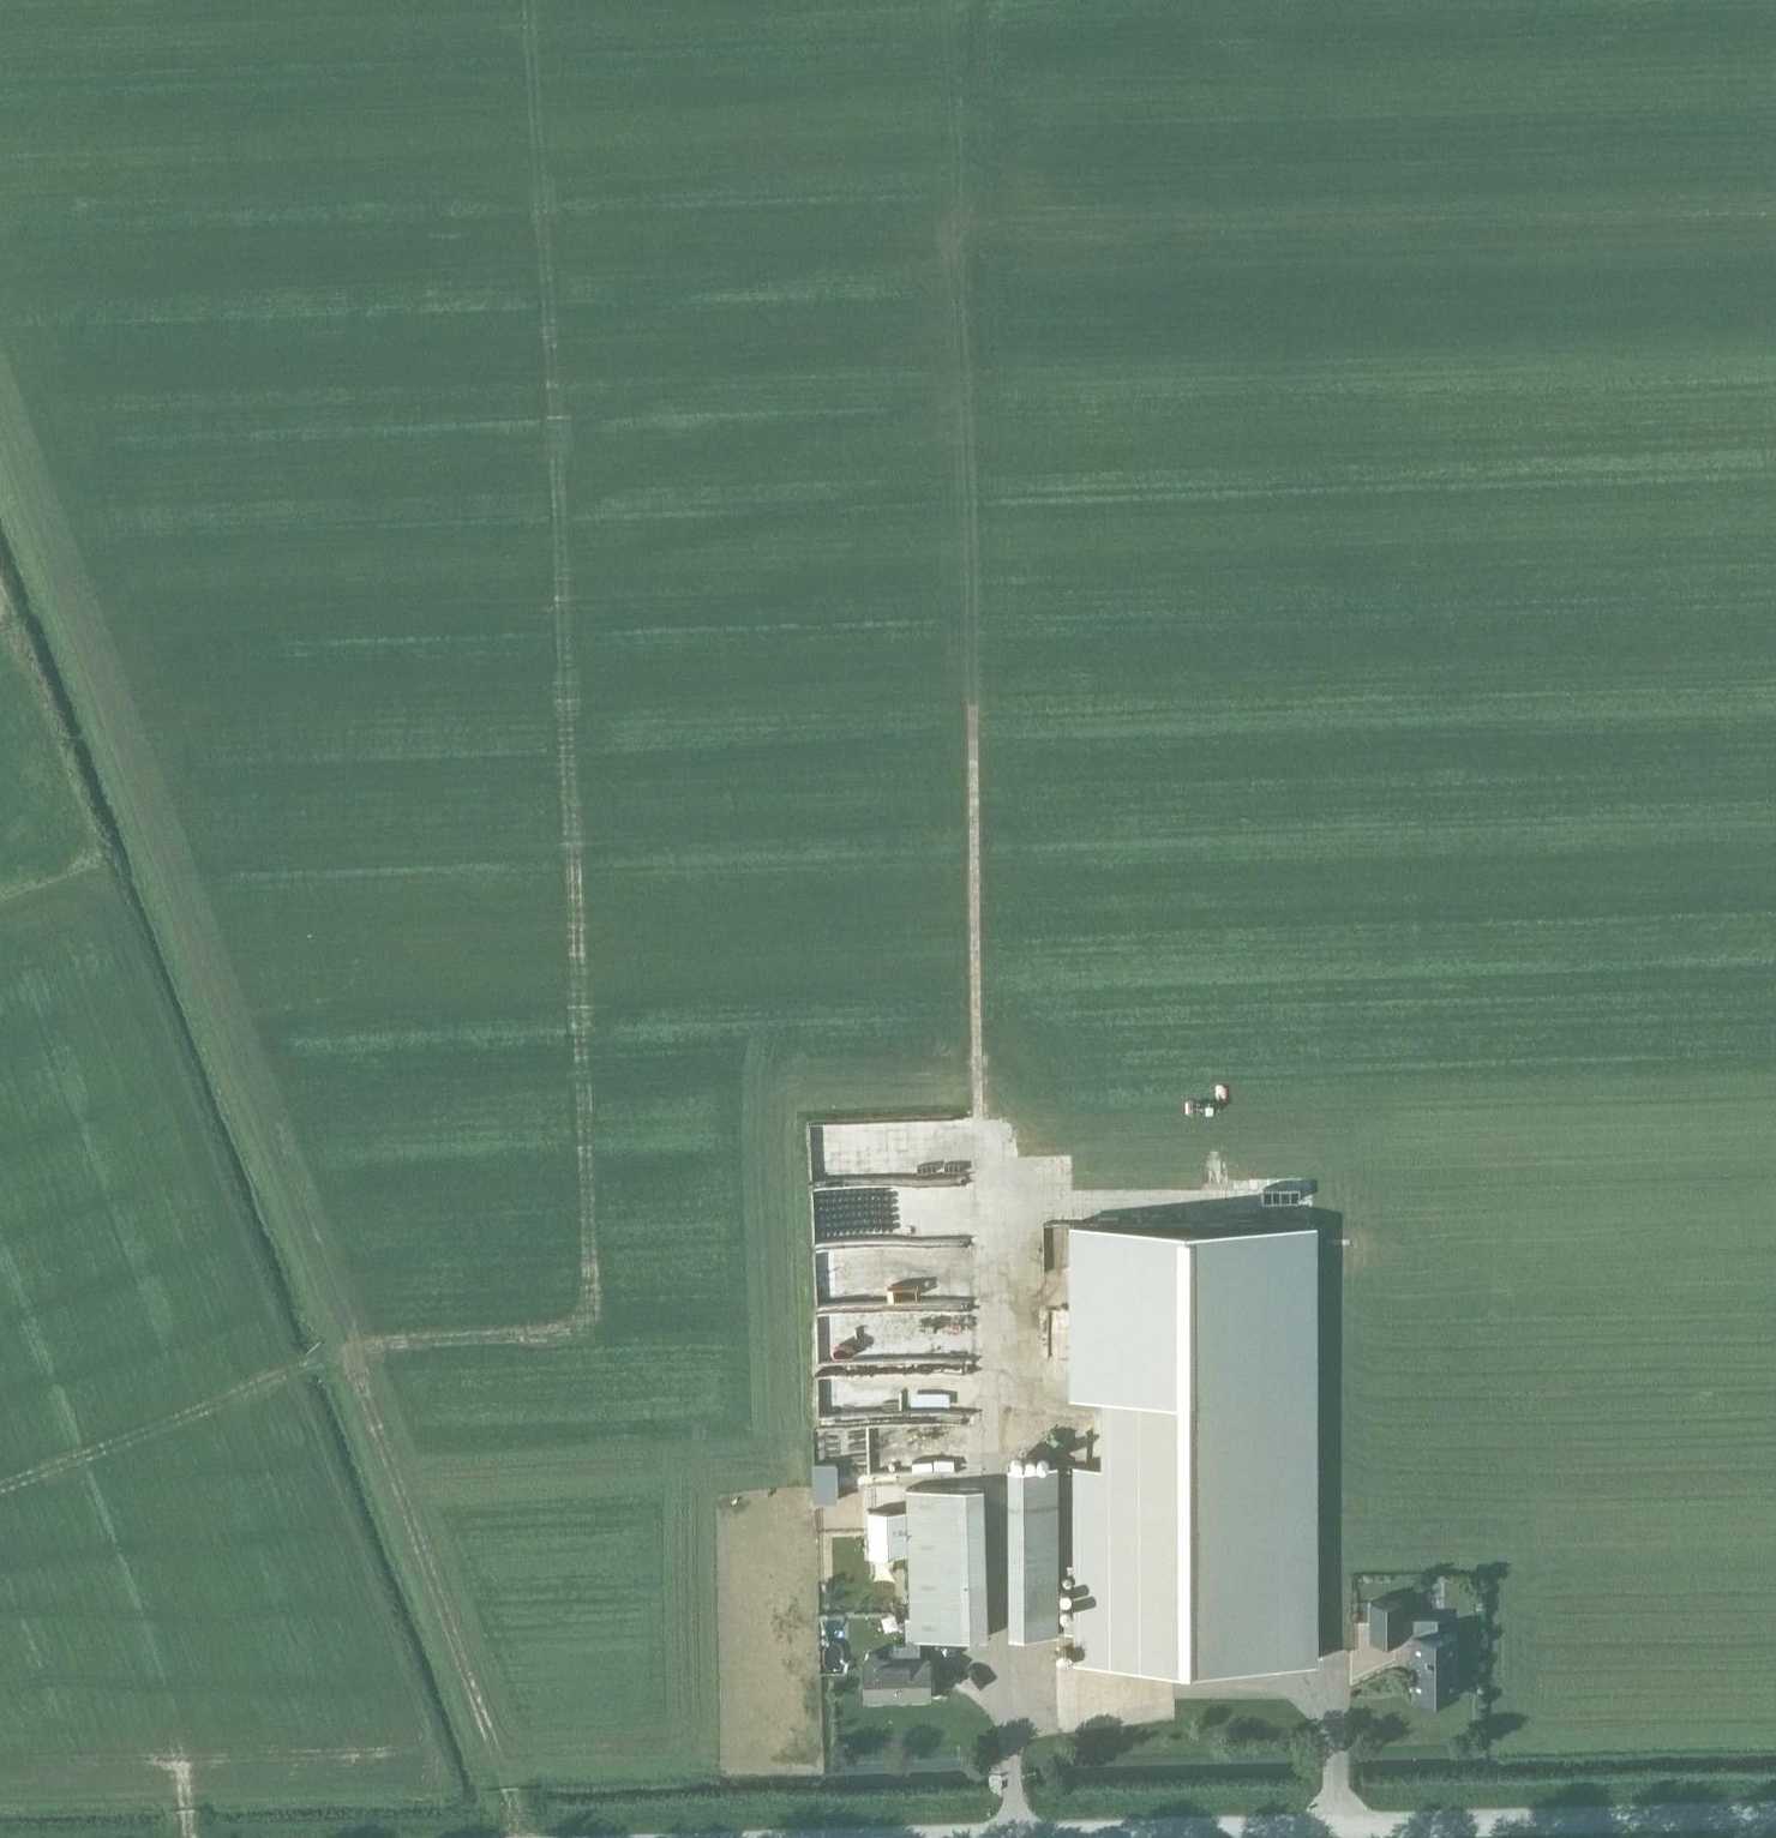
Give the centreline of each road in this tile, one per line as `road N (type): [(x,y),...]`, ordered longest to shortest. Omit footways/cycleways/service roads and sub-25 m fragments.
road 1 (unclassified): [(1024,1837),(1775,1821)]

